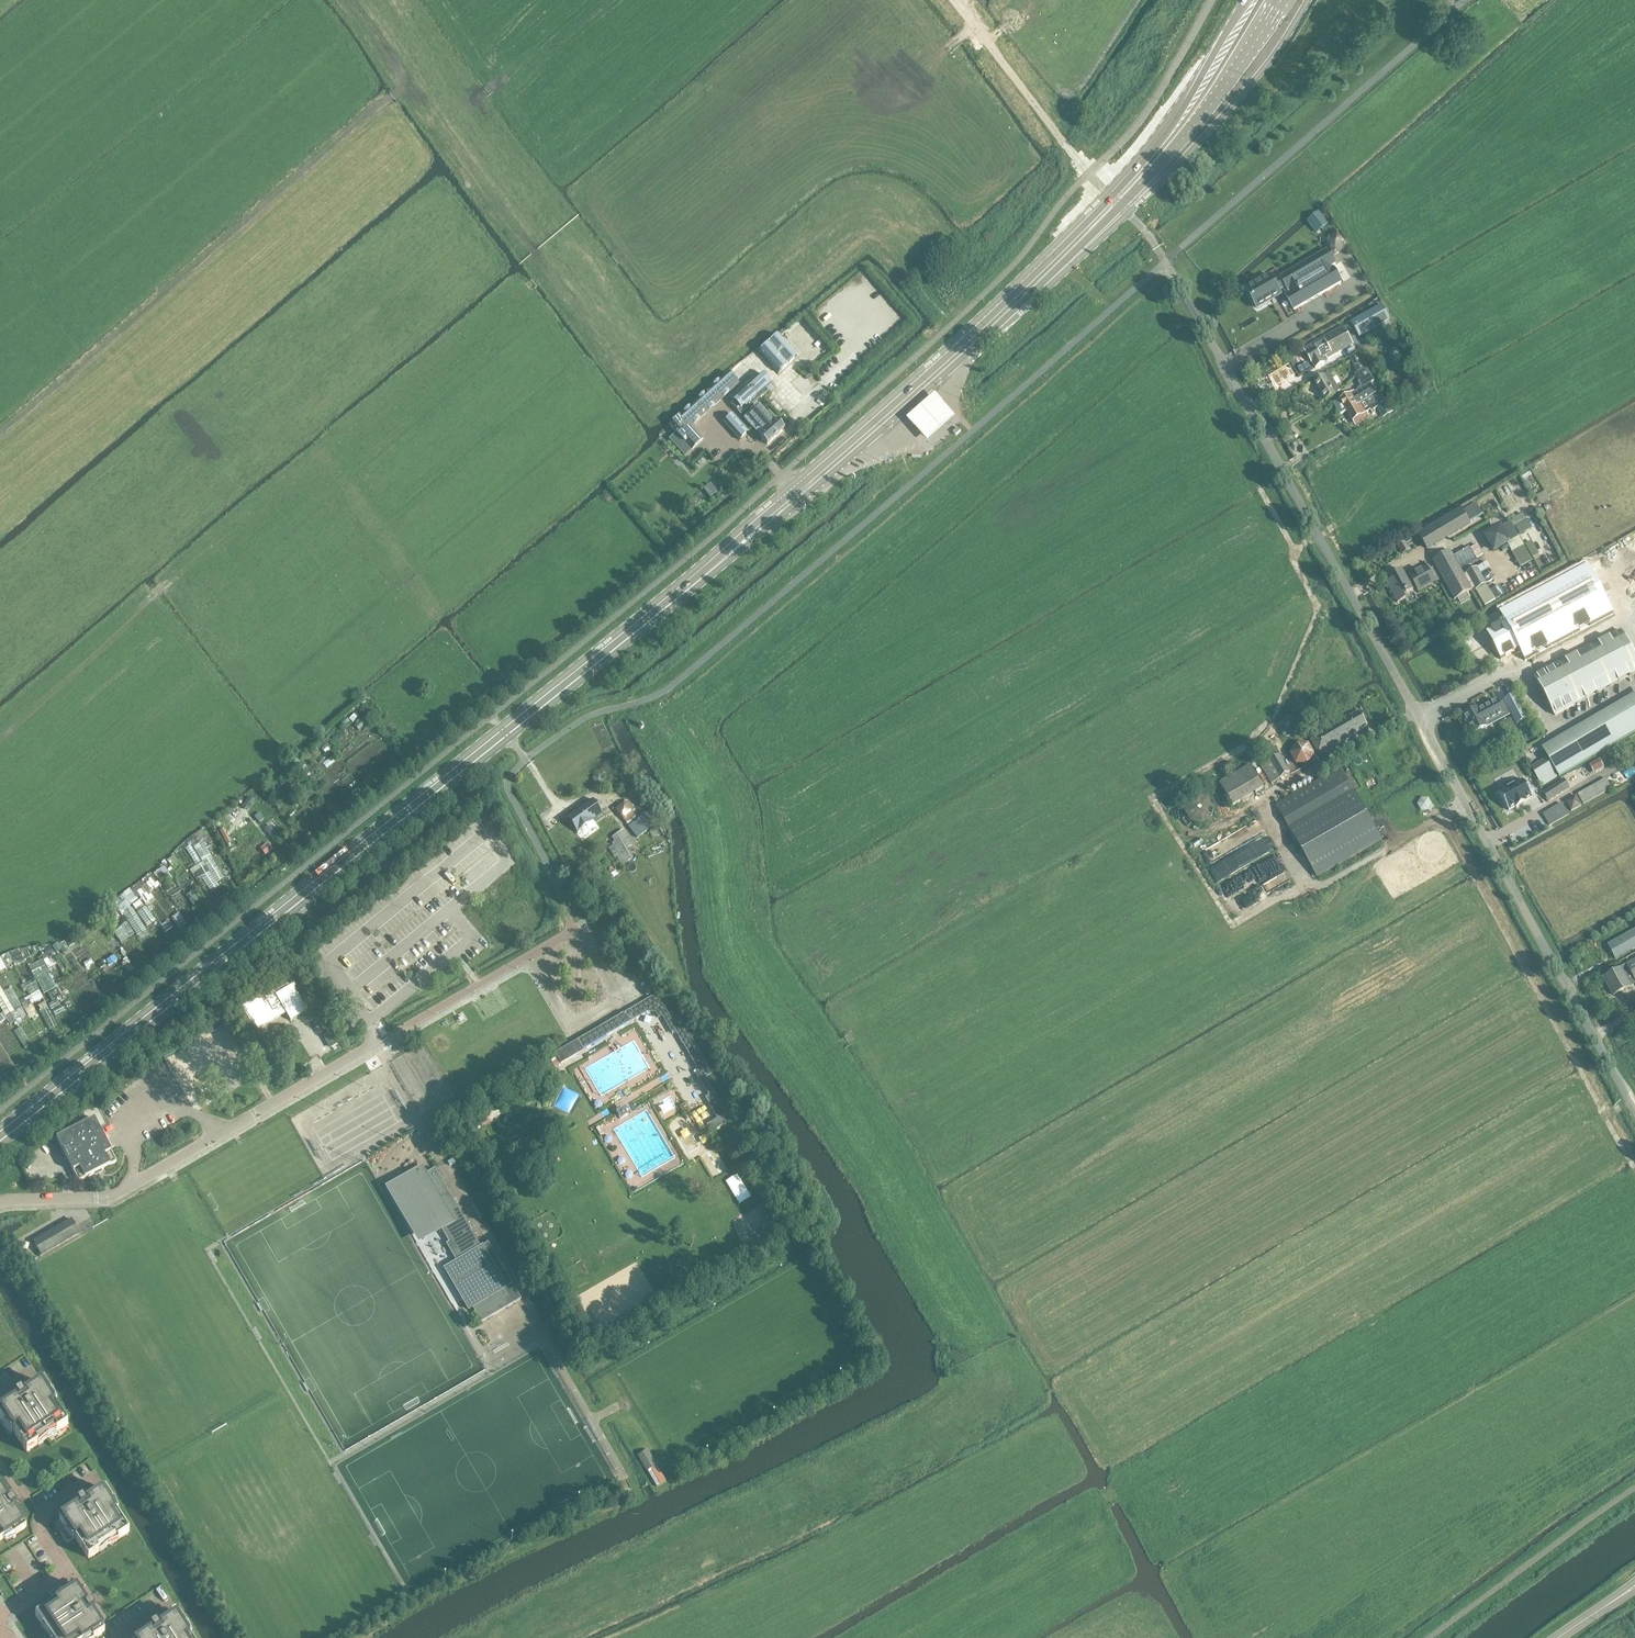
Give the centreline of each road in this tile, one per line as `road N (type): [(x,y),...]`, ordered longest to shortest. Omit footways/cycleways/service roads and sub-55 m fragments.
road 1 (unclassified): [(1634,1111),(1165,261)]
road 2 (secondary): [(0,1134),(737,544)]
road 3 (track): [(0,439),(393,98),(404,79),(550,270),(538,279)]
road 4 (secondary): [(737,544),(760,535),(959,361),(1142,185),(1280,0)]
road 5 (secondary): [(1246,0),(1140,166),(995,313),(737,544)]
road 6 (track): [(1297,550),(1318,612),(1273,729),(1152,797),(1233,924),(1312,883)]
road 7 (track): [(600,270),(621,255),(655,250),(881,54),(927,52),(978,32)]
road 8 (track): [(327,450),(153,594),(0,741)]
road 9 (unclassified): [(0,1203),(120,1195),(378,1044)]
road 10 (track): [(1634,1165),(1442,820)]
road 11 (track): [(1312,769),(1268,800),(1312,883),(1332,882),(1467,805)]
road 12 (track): [(327,450),(538,279)]
road 13 (track): [(953,0),(1089,172)]
road 14 (residential): [(0,1614),(65,1572),(40,1530),(41,1516),(97,1479)]

